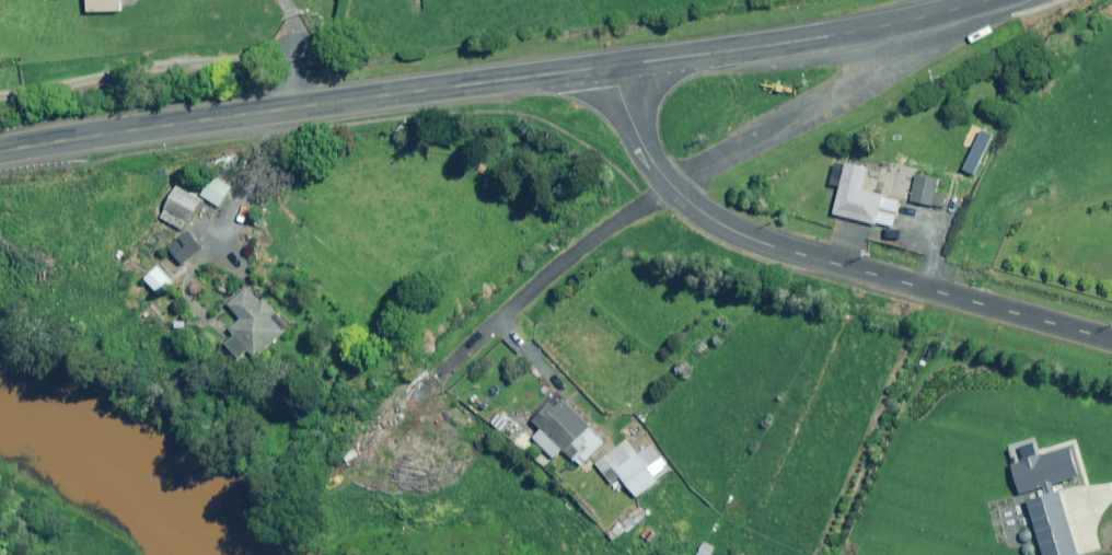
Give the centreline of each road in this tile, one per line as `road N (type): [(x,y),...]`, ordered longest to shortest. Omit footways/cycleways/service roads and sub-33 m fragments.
road 1 (unclassified): [(0,151),(614,67)]
road 2 (unclassified): [(674,186),(723,225),(767,243),(1111,341)]
road 3 (unclassified): [(614,67),(864,31),(987,0)]
road 4 (unclassified): [(420,392),(599,235),(674,186)]
road 5 (unclassified): [(614,67),(639,135),(674,186)]

